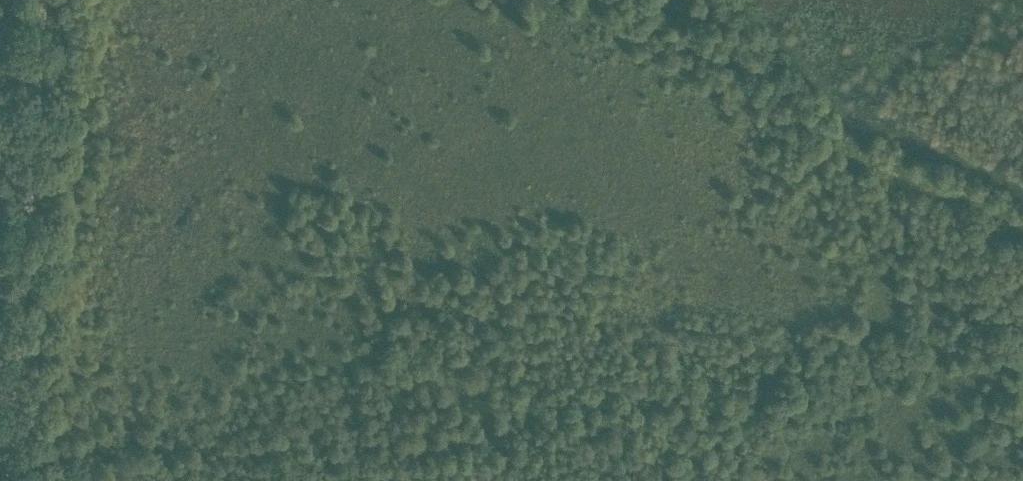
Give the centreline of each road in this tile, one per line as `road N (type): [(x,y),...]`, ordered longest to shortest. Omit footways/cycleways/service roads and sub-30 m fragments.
road 1 (track): [(9,480),(43,0)]

